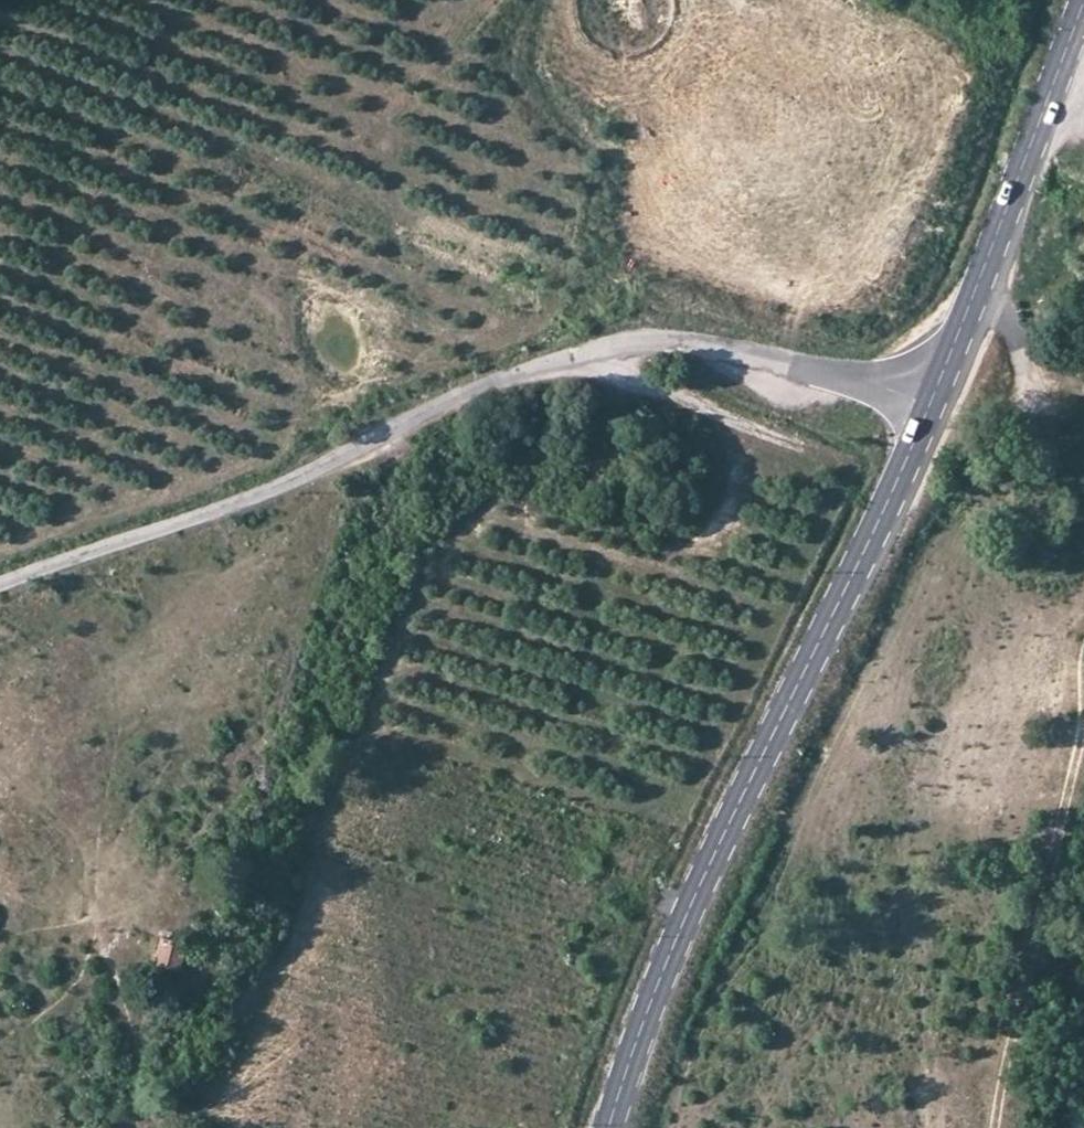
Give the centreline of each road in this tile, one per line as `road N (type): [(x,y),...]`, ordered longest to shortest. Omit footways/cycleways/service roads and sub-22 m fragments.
road 1 (unclassified): [(0,582),(300,474),(520,366),(607,344),(673,340),(929,404)]
road 2 (tertiary): [(929,404),(733,809),(661,975),(609,1127)]
road 3 (tertiary): [(1083,15),(929,404)]

